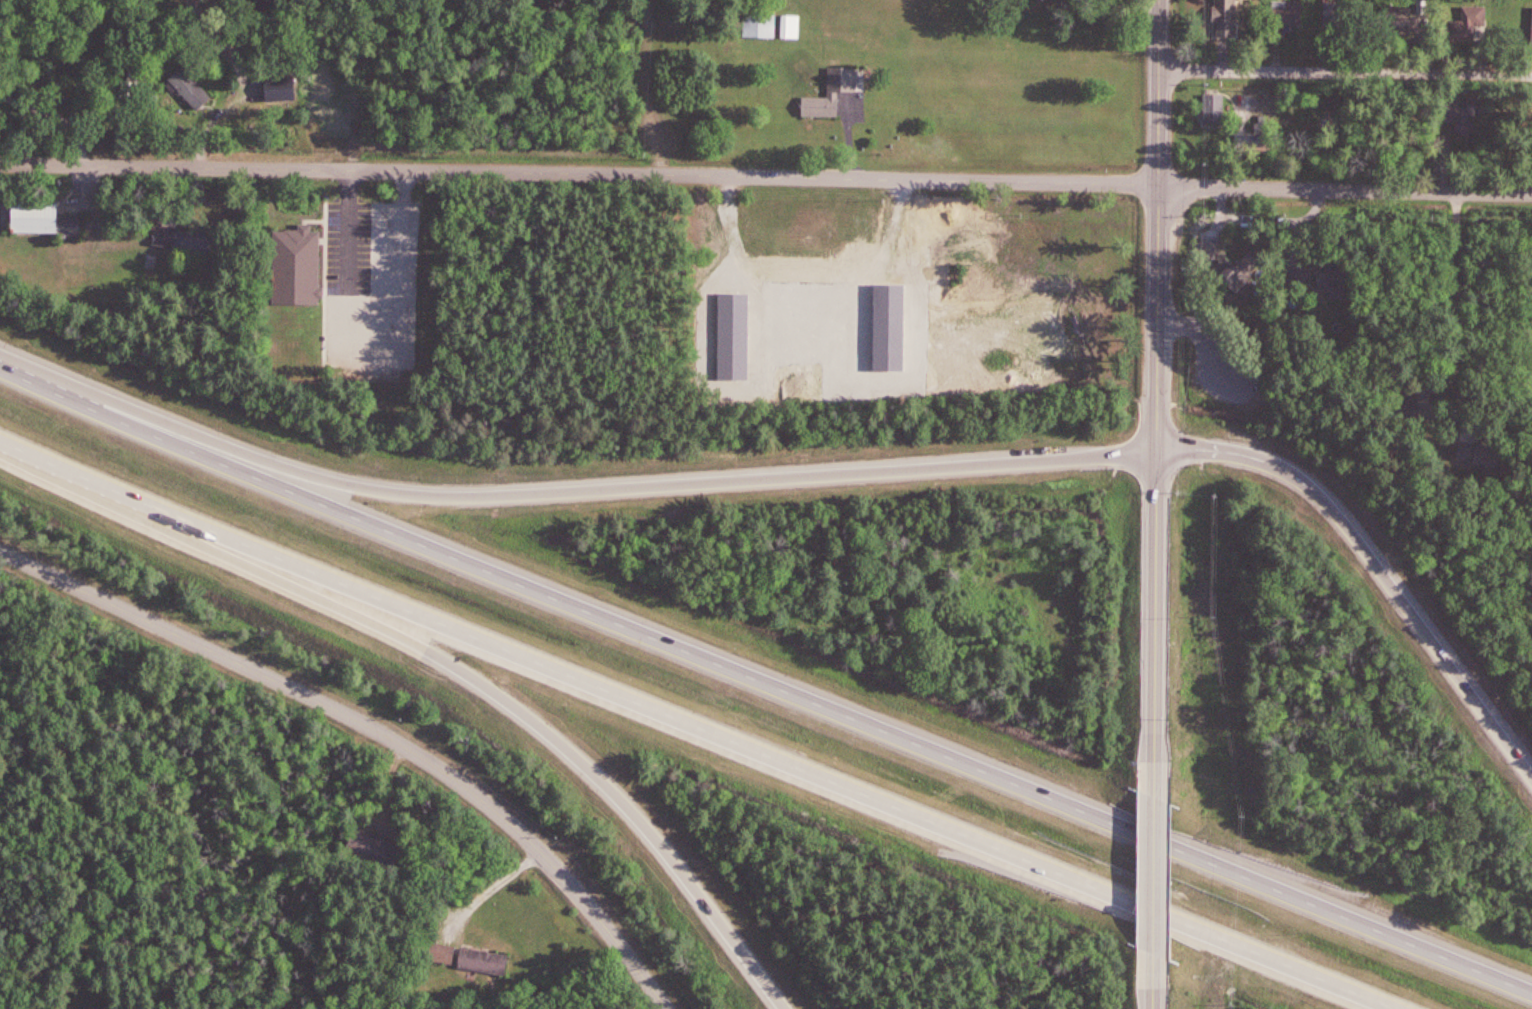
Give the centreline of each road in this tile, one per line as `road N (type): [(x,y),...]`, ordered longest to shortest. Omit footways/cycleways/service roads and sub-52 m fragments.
road 1 (motorway): [(1531,992),(0,367)]
road 2 (motorway): [(0,441),(1394,1008)]
road 3 (residential): [(1162,186),(0,164)]
road 4 (motorway): [(1154,454),(435,495),(367,489),(169,441)]
road 5 (residential): [(666,1008),(551,859),(447,771),(394,737),(0,549)]
road 6 (tertiary): [(1155,776),(1161,0)]
road 7 (motorway): [(215,533),(443,659),(570,752),(659,843),(784,1008)]
road 8 (motorway): [(1531,778),(1331,507),(1297,478),(1252,458),(1154,454)]
road 9 (residential): [(1531,75),(1161,70)]
road 10 (residential): [(1531,192),(1162,186)]
road 11 (tertiary): [(1154,967),(1155,776)]

